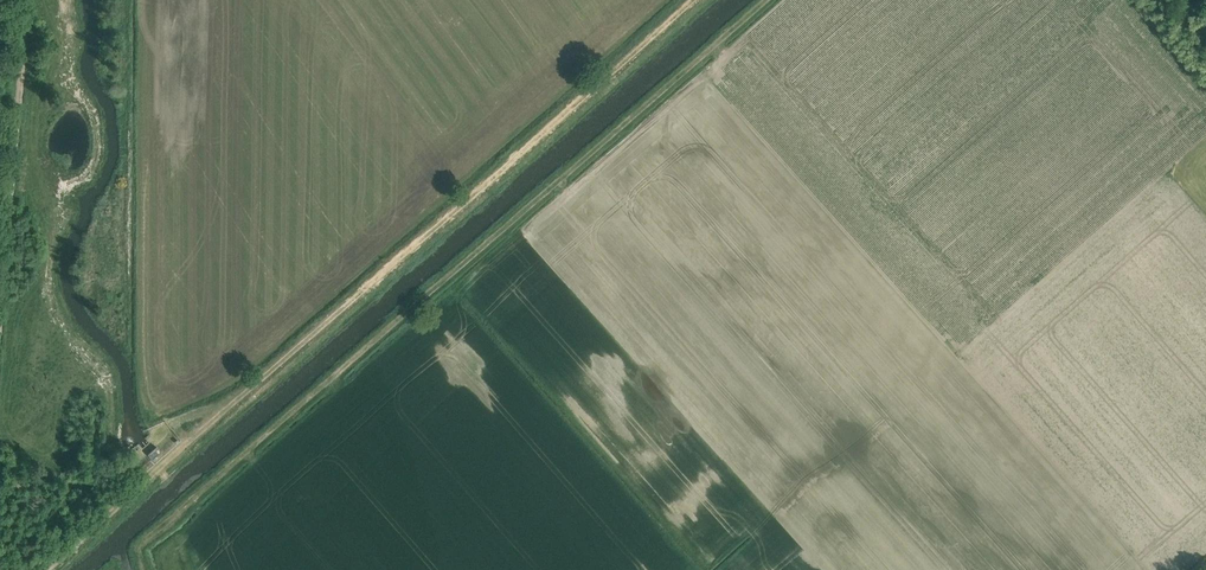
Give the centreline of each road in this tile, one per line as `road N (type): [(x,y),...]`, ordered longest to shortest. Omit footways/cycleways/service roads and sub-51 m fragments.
road 1 (track): [(47,569),(706,0)]
road 2 (track): [(260,473),(252,451),(766,0)]
road 3 (track): [(0,276),(24,0)]

